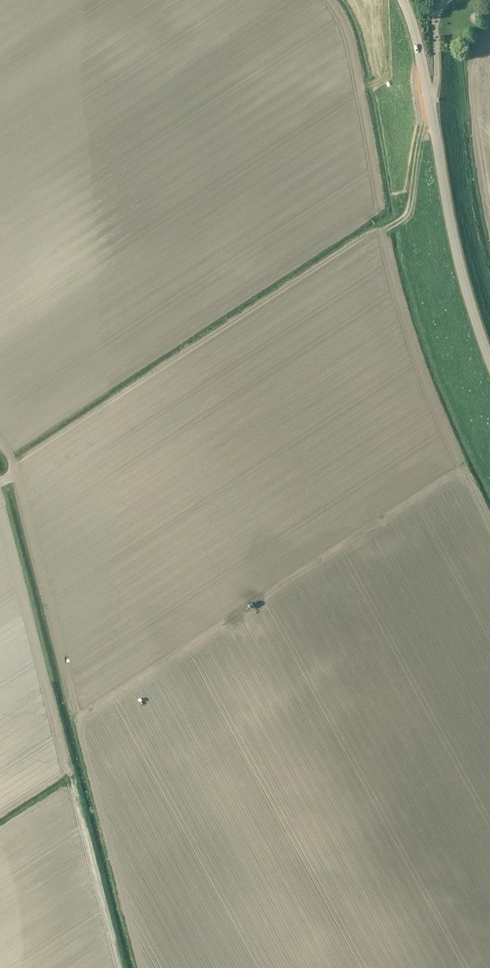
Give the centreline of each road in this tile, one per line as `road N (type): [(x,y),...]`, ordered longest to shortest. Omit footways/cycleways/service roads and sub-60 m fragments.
road 1 (tertiary): [(489,350),(459,259),(403,0)]

